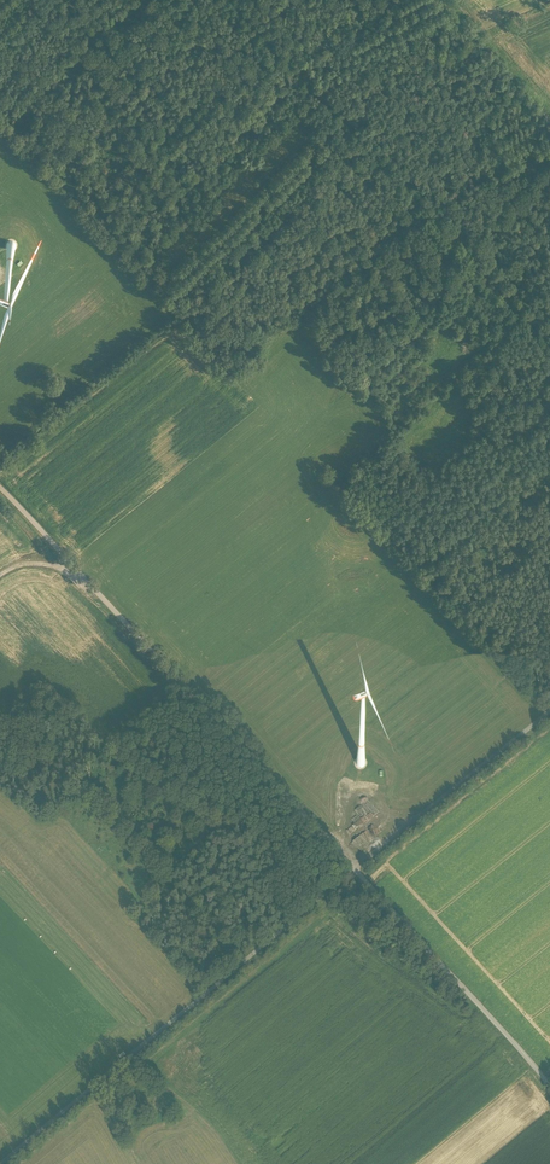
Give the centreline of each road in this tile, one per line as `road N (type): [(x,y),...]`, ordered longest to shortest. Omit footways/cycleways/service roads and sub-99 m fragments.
road 1 (track): [(359,868),(0,474)]
road 2 (track): [(234,0),(549,339)]
road 3 (track): [(359,868),(4,1163)]
road 4 (track): [(359,868),(549,1087)]
road 5 (track): [(549,715),(359,868)]
road 6 (track): [(242,1163),(216,1126),(129,1057)]

